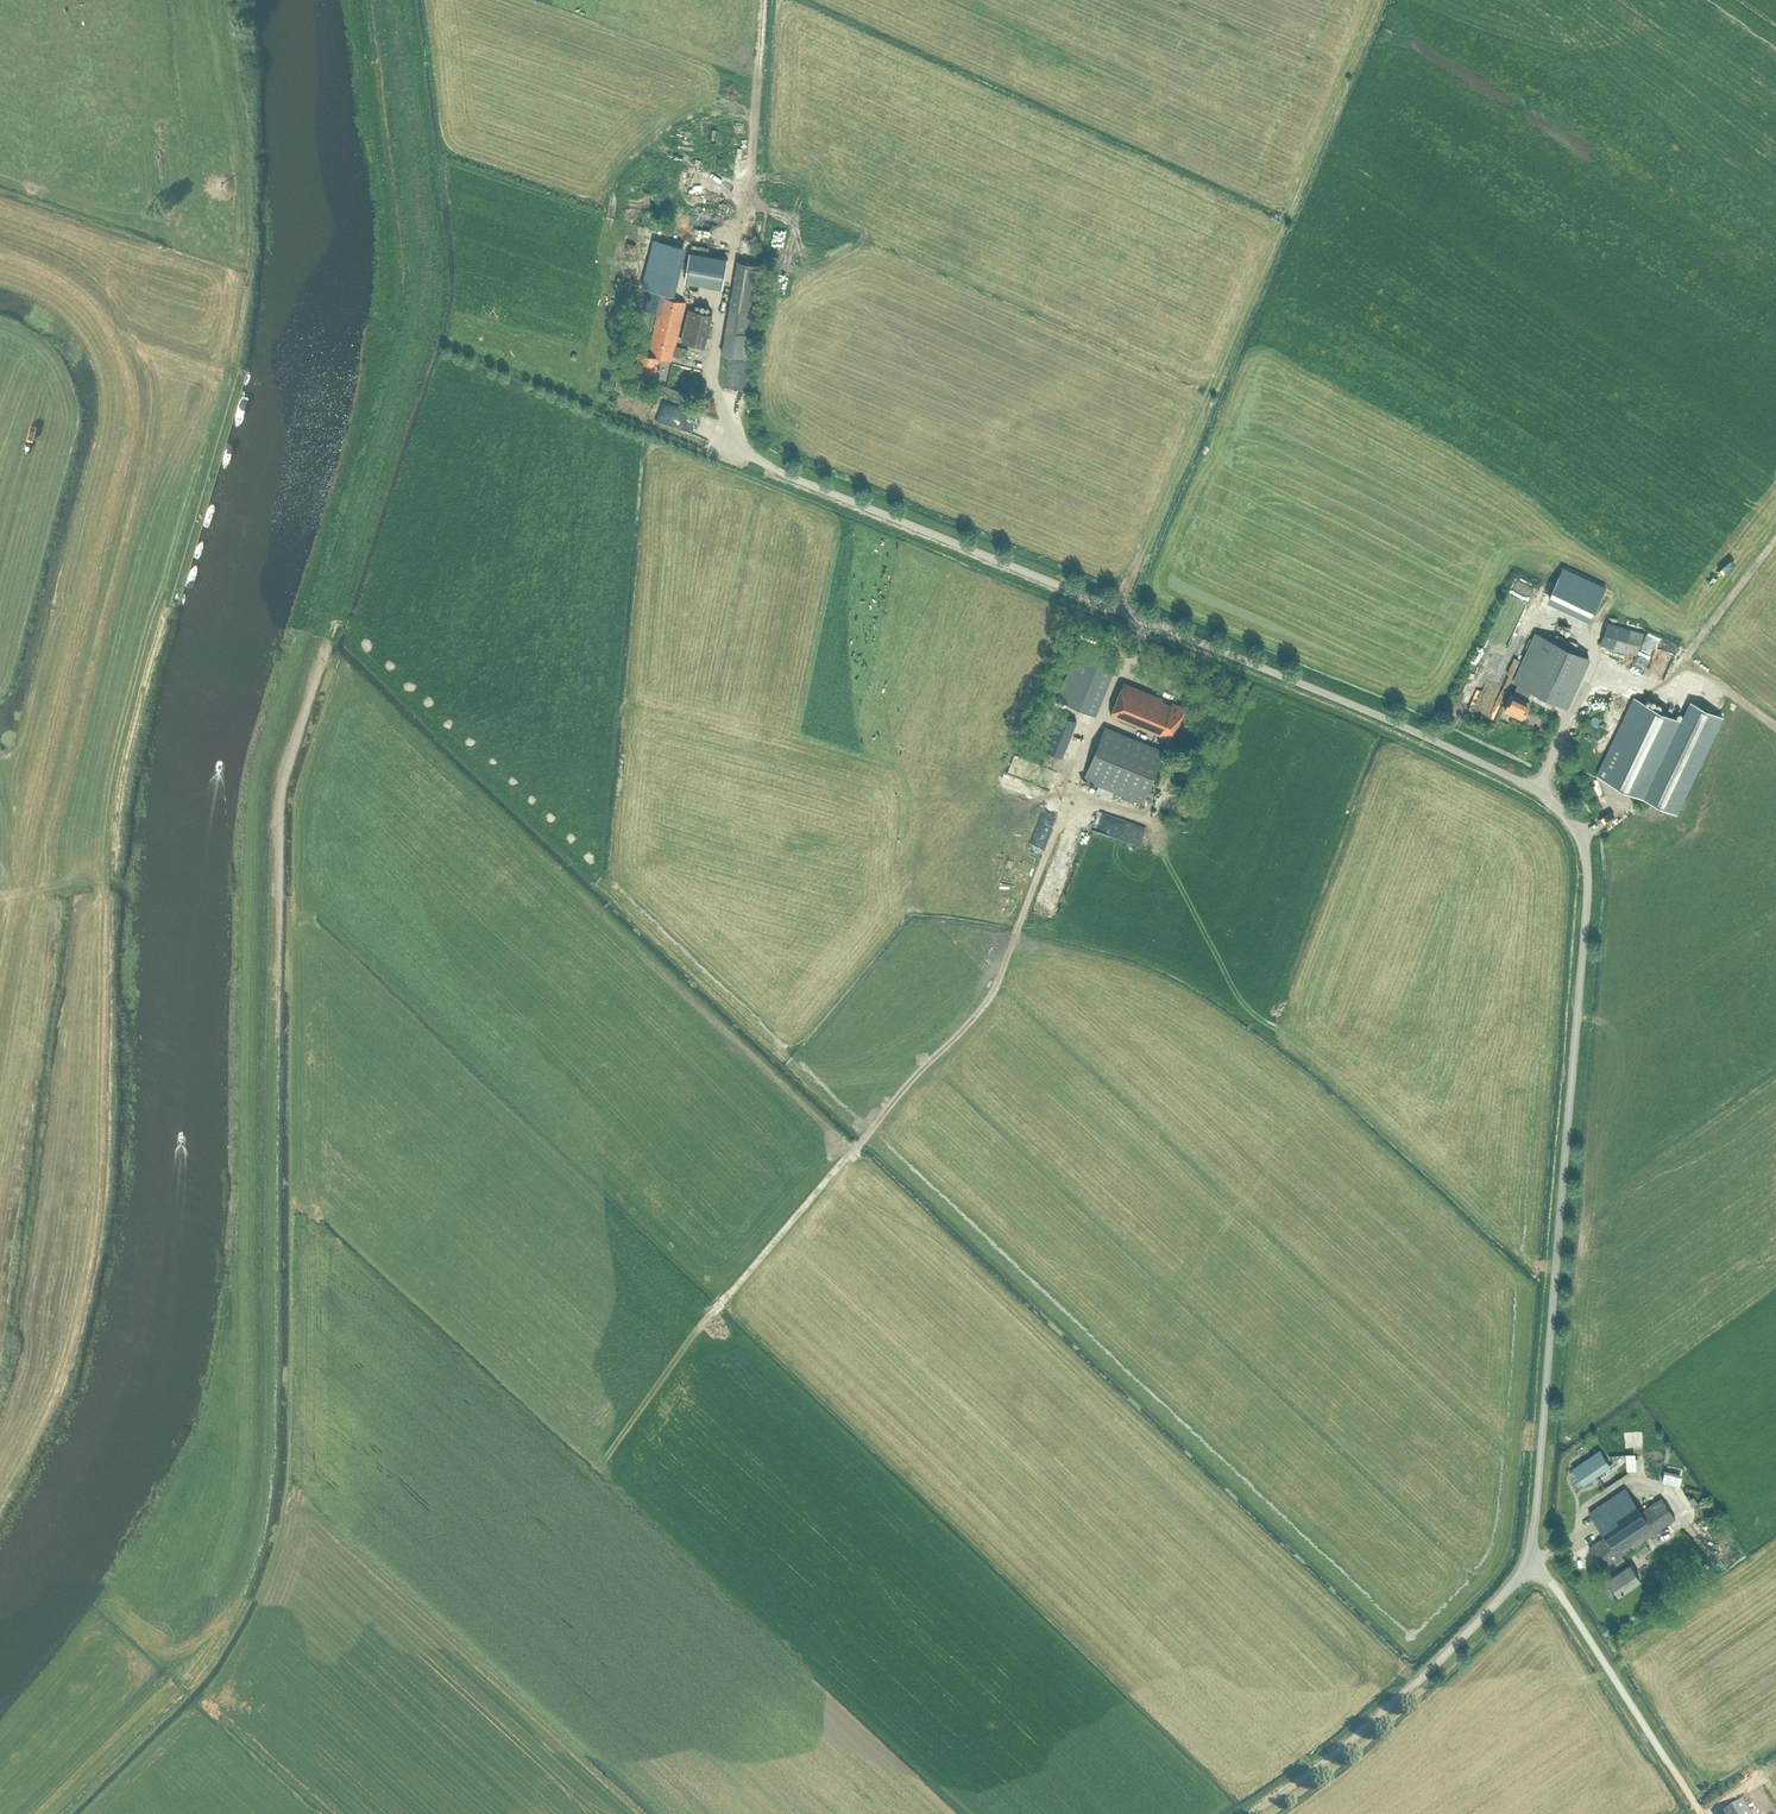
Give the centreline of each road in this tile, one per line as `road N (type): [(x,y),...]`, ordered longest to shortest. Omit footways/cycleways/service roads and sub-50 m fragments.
road 1 (unclassified): [(1248,1813),(1339,1753),(1449,1659),(1523,1574),(1535,1537),(1579,849),(1568,822),(1497,778),(737,451)]

